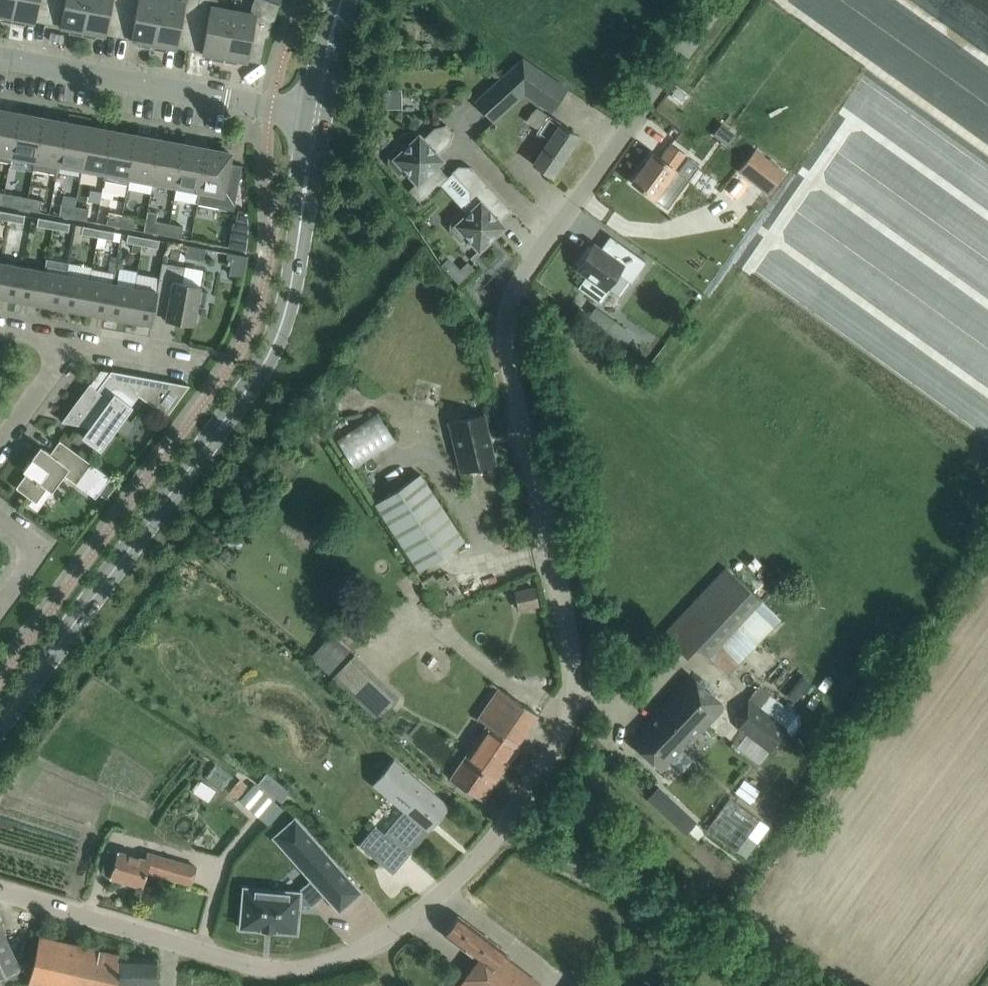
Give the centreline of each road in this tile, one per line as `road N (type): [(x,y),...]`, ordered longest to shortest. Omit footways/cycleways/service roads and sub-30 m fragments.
road 1 (residential): [(0,892),(281,970),(338,959),(377,941),(484,853),(565,730),(575,688),(506,349),(509,303),(721,0)]
road 2 (tertiary): [(0,723),(270,352),(294,267),(317,114)]
road 3 (residential): [(317,114),(0,56)]
road 4 (residential): [(0,441),(76,341)]
road 5 (residential): [(198,363),(76,341)]

